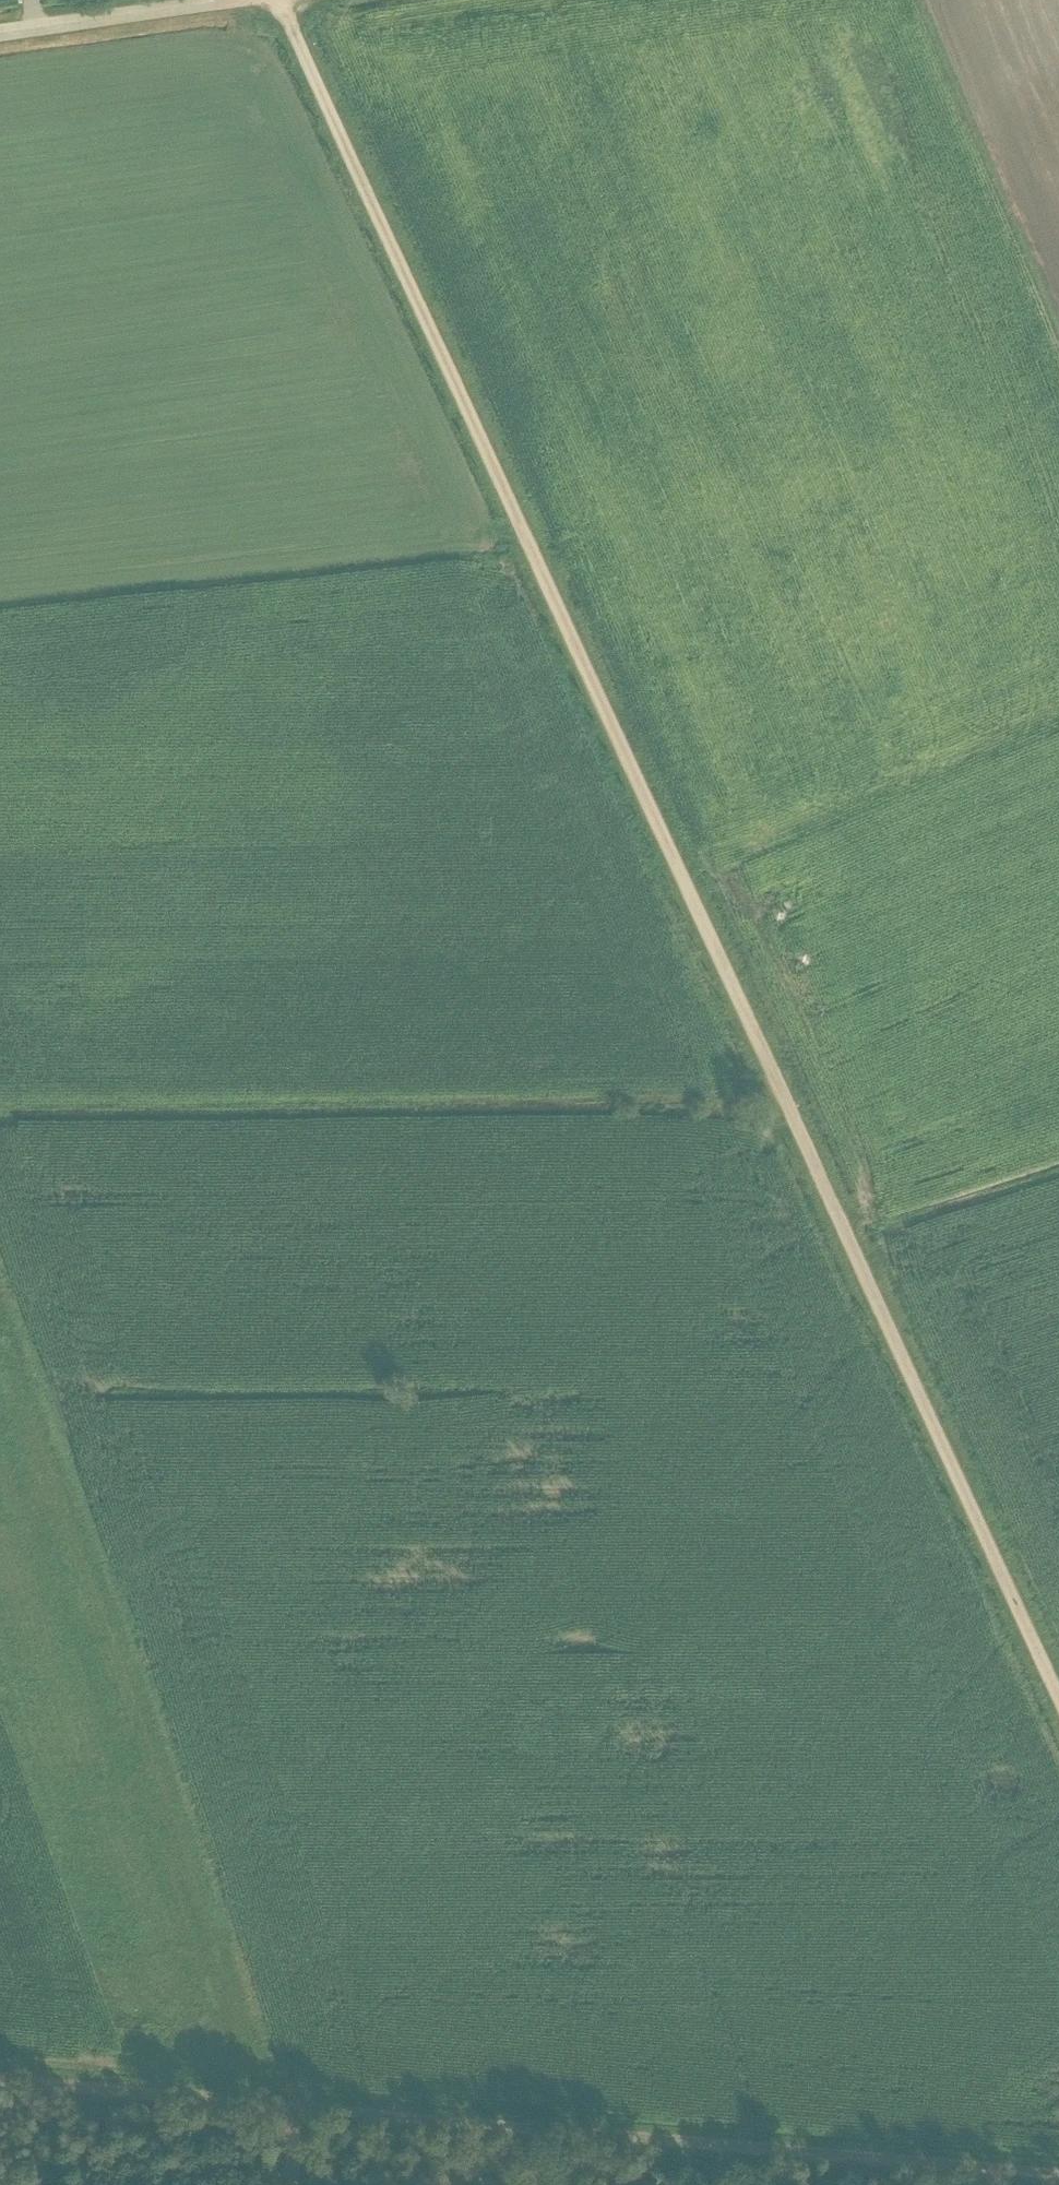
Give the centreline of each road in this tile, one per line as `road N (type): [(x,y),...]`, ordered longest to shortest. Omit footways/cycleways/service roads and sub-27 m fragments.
road 1 (track): [(273,0),(1058,1700)]
road 2 (track): [(287,2109),(1058,2177)]
road 3 (track): [(0,2082),(287,2109)]
road 4 (residential): [(0,35),(248,0)]

